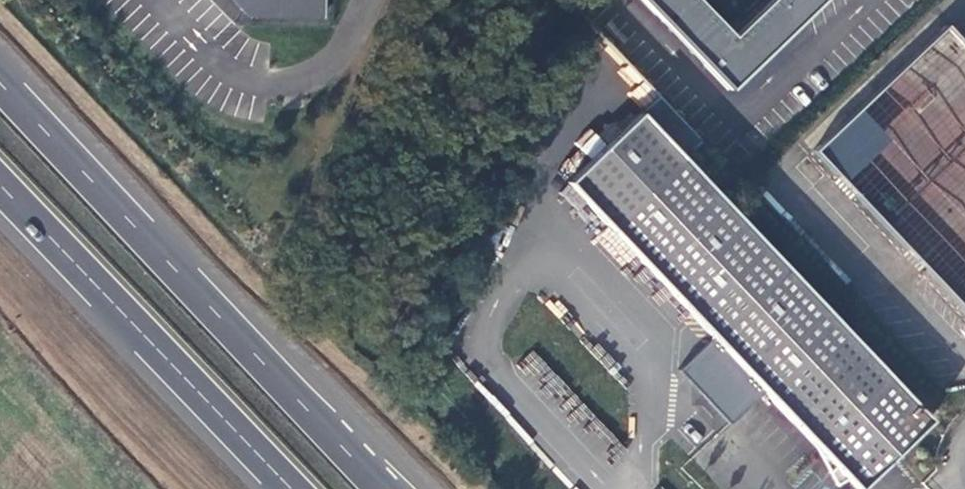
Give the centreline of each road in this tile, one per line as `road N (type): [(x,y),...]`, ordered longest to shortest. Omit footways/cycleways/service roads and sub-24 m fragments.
road 1 (trunk): [(387,488),(0,79)]
road 2 (trunk): [(0,186),(291,488)]

